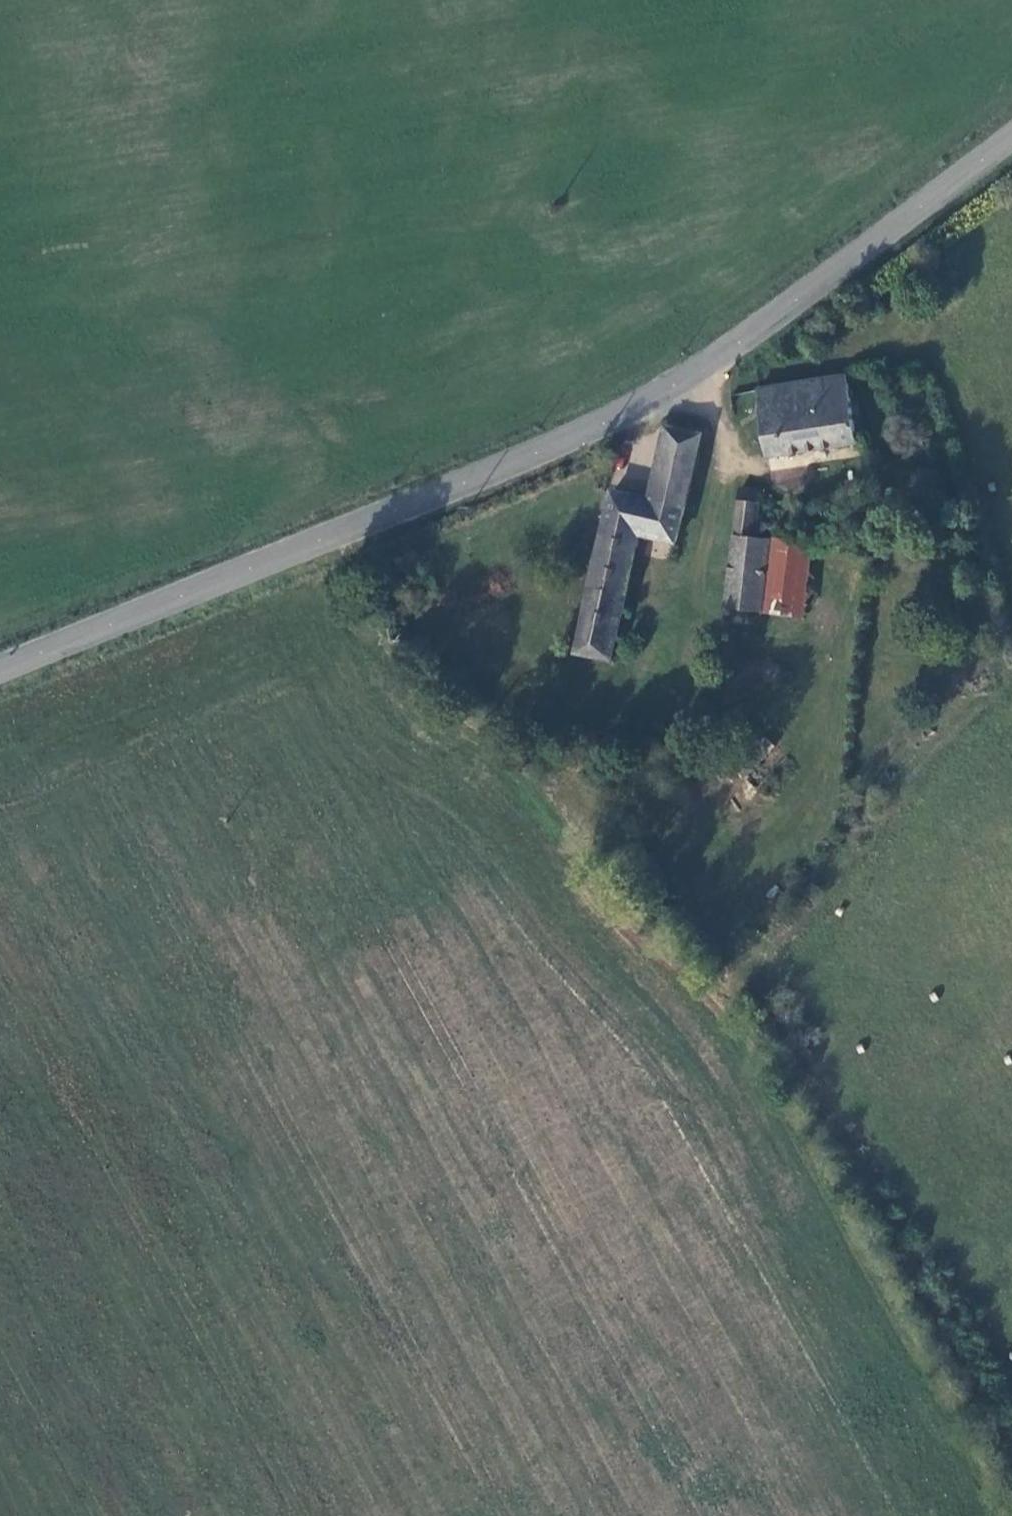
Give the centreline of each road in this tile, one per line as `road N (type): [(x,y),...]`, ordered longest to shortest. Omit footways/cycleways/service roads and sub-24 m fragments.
road 1 (tertiary): [(1011,139),(737,345),(602,424),(0,669)]

